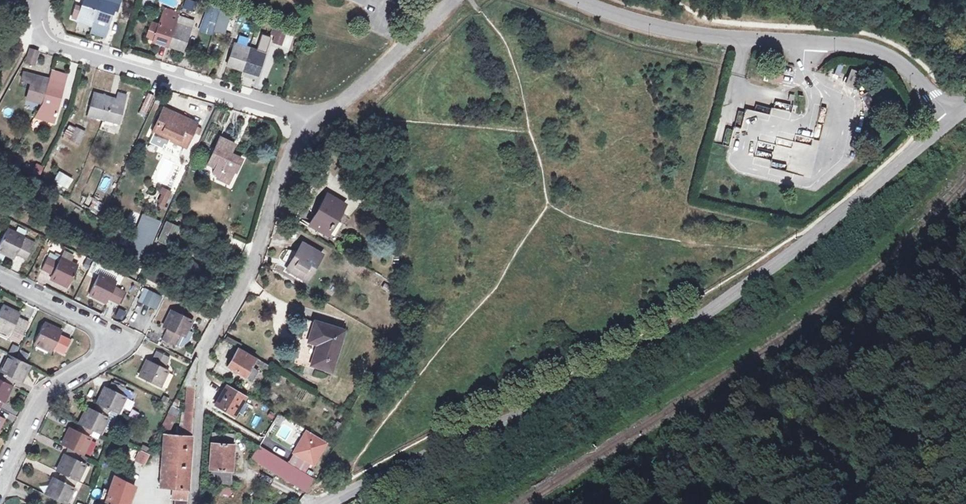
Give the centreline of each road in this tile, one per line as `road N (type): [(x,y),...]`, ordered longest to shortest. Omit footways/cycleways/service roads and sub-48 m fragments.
road 1 (unclassified): [(949,120),(839,227),(603,387),(332,503)]
road 2 (unclassified): [(305,117),(256,251),(204,352),(192,503)]
road 3 (unclassified): [(582,0),(656,32),(866,48),(910,72),(949,120)]
road 4 (residential): [(0,477),(47,393),(116,344),(0,282)]
road 5 (unclassified): [(48,0),(46,40),(305,117)]
road 6 (unclassified): [(305,117),(344,100),(452,0)]

